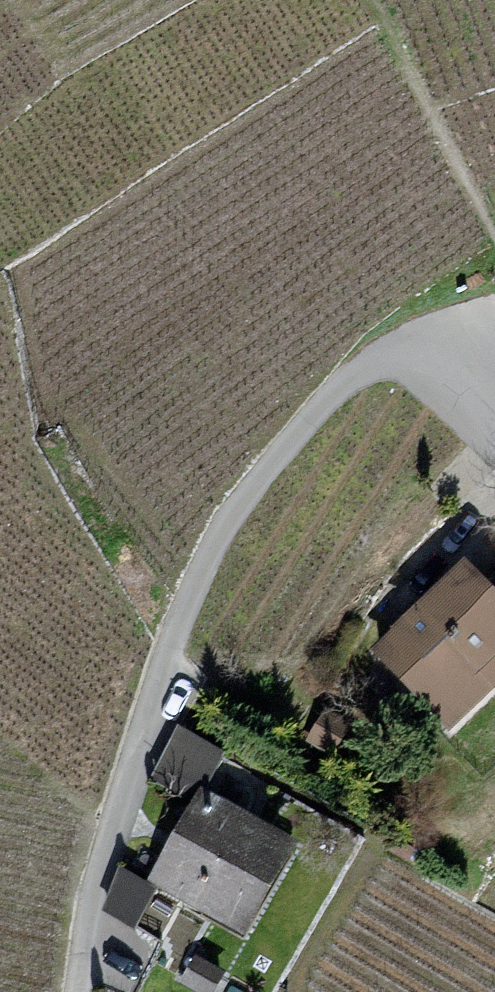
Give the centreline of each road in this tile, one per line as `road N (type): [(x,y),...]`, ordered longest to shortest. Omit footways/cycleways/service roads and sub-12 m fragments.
road 1 (unclassified): [(401,344),(312,417),(243,504),(178,631),(91,912),(80,991)]
road 2 (residential): [(494,443),(401,344)]

